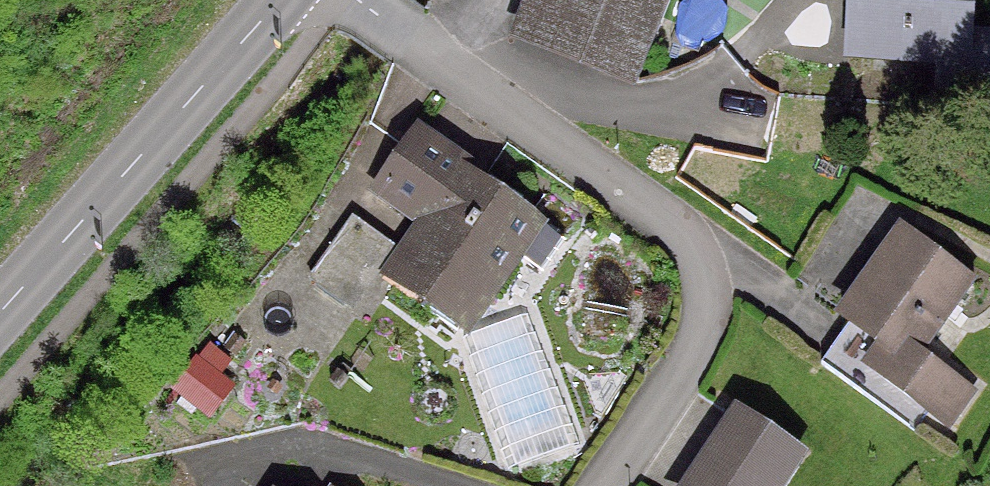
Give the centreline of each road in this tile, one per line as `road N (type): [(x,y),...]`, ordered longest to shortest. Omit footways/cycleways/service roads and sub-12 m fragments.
road 1 (residential): [(344,0),(671,231),(708,283),(695,351),(606,485)]
road 2 (tertiary): [(0,309),(282,0)]

